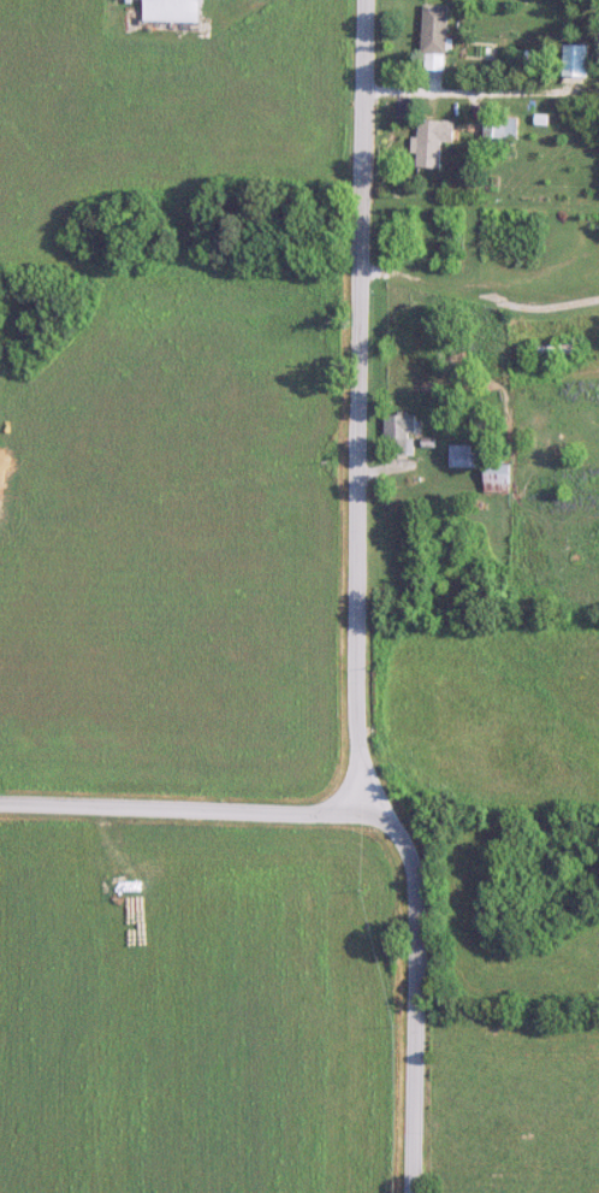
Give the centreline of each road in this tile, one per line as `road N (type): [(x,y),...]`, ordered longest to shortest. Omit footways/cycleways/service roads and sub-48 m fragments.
road 1 (residential): [(367,0),(358,823)]
road 2 (residential): [(0,808),(387,823),(410,868)]
road 3 (residential): [(410,868),(413,1192)]
road 4 (residential): [(361,277),(527,309),(598,301)]

